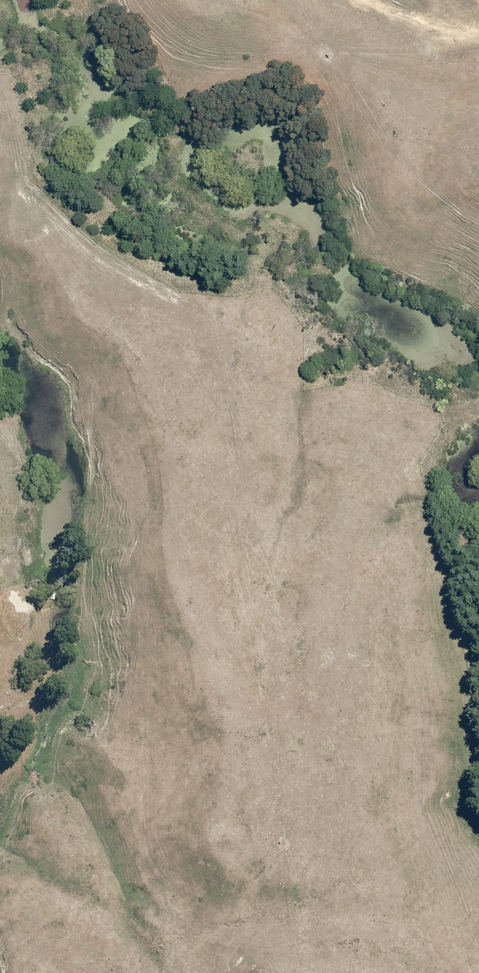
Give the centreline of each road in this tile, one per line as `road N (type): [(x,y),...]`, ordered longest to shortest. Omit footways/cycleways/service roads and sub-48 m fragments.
road 1 (unknown): [(478,124),(272,314),(239,389),(210,524),(225,687),(272,805),(301,904),(311,972)]
road 2 (unknown): [(129,0),(128,259)]
road 3 (unknown): [(302,909),(151,964)]

